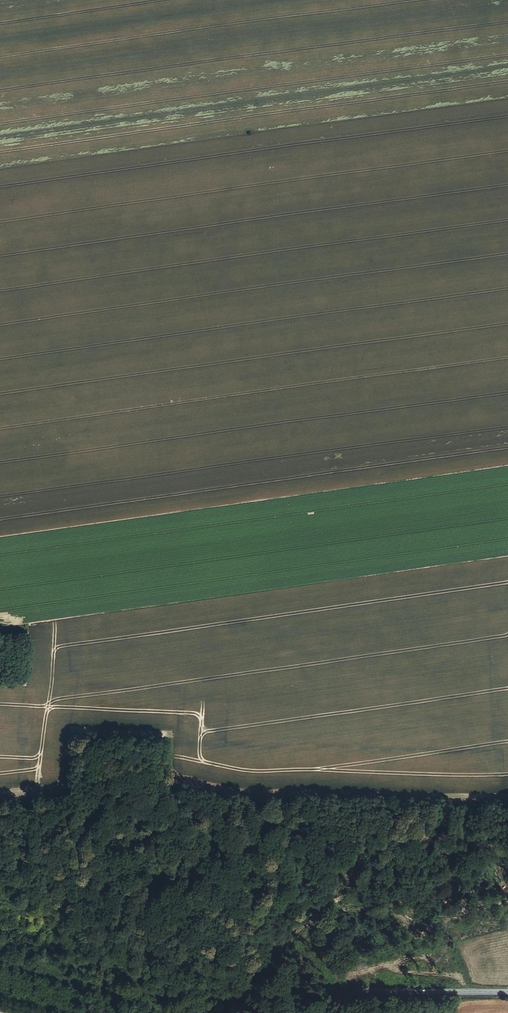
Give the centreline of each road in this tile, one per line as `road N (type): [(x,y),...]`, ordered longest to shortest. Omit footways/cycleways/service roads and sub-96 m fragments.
road 1 (track): [(507,866),(431,871),(349,891),(313,912),(270,973),(197,1011),(153,1006),(0,954)]
road 2 (tertiary): [(310,1012),(343,995),(468,992)]

